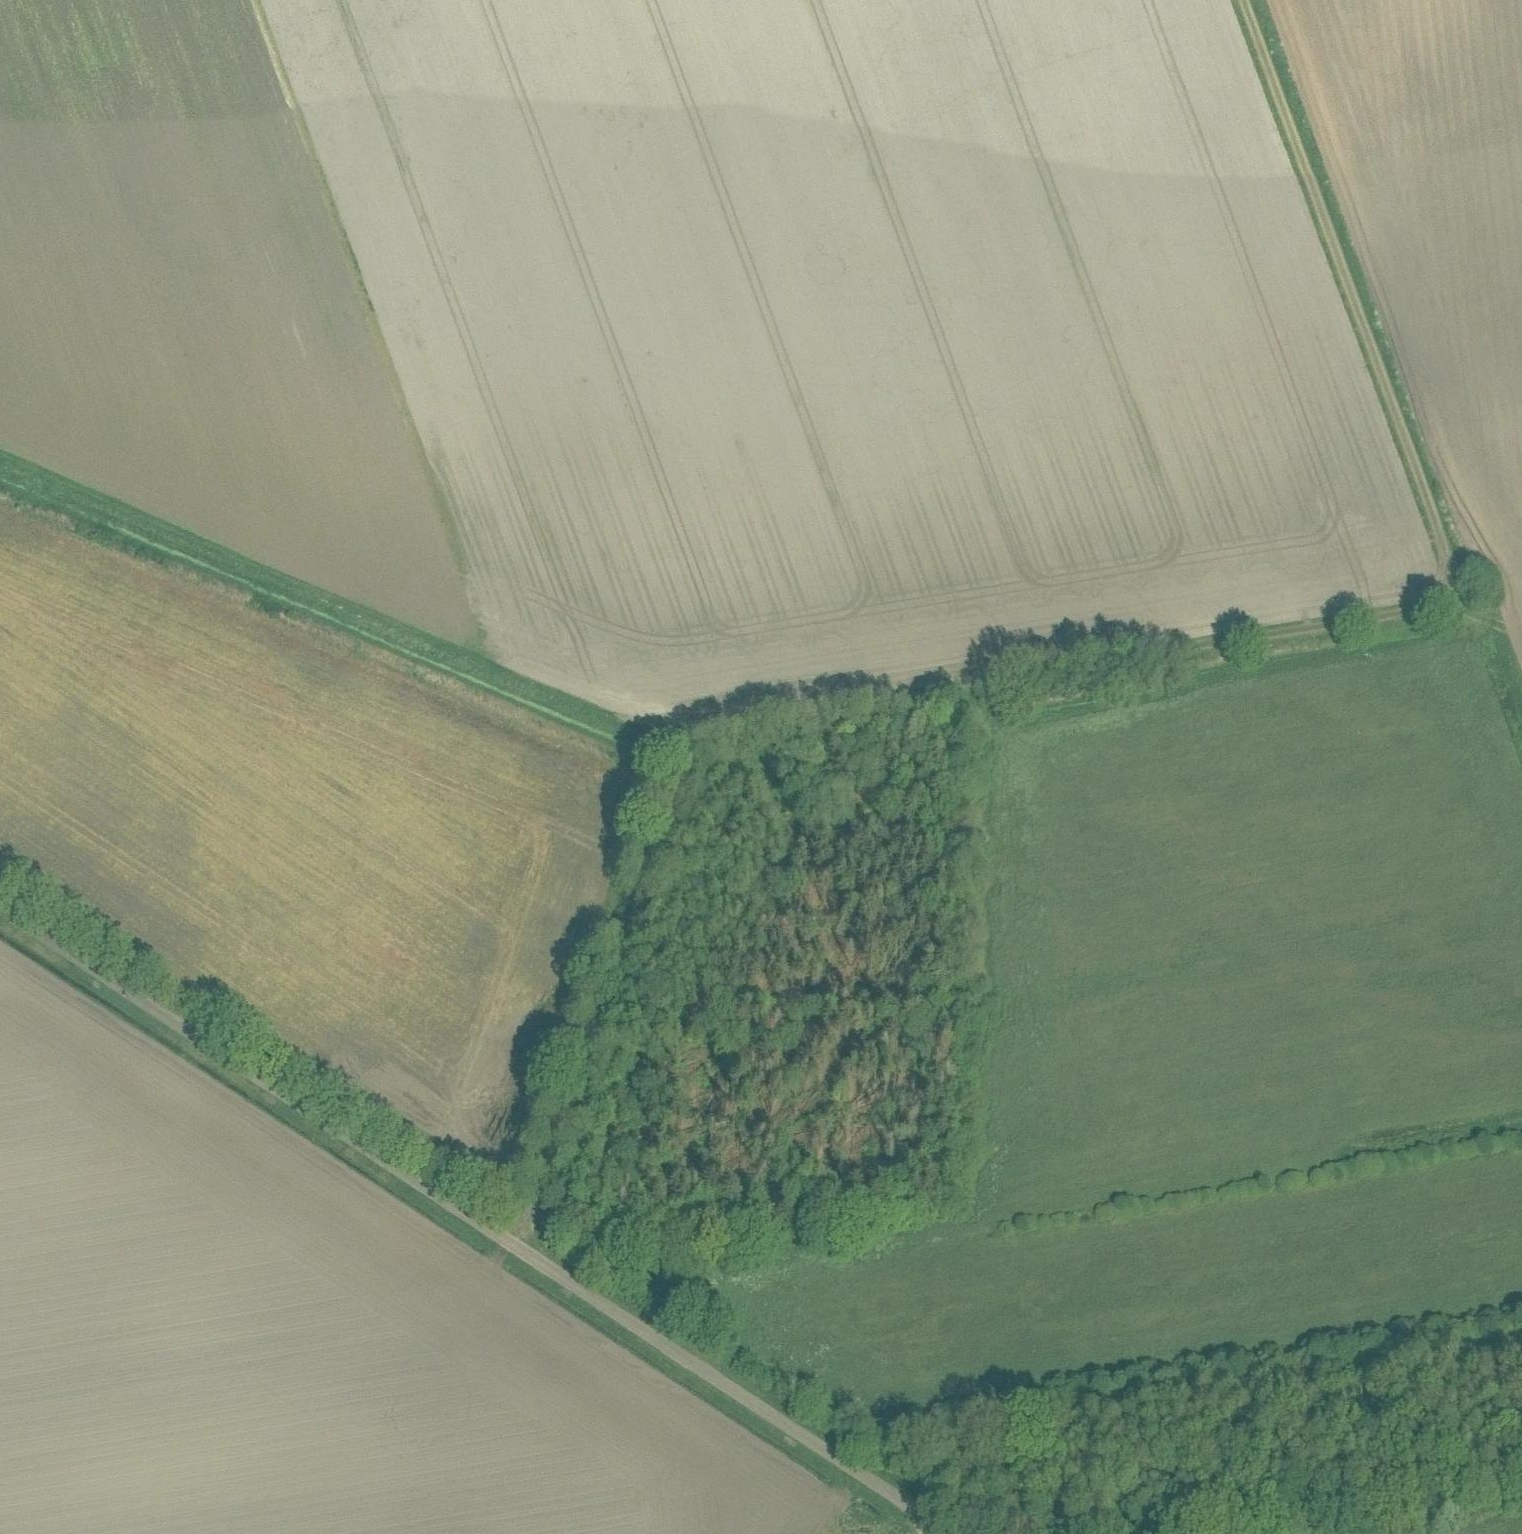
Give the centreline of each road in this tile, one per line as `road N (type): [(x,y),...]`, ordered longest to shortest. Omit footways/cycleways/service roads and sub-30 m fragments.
road 1 (track): [(1243,0),(1457,600),(1342,631),(710,735),(699,766)]
road 2 (unclassified): [(949,1533),(0,908)]
road 3 (track): [(0,466),(699,766)]
road 4 (track): [(699,766),(516,1249)]

